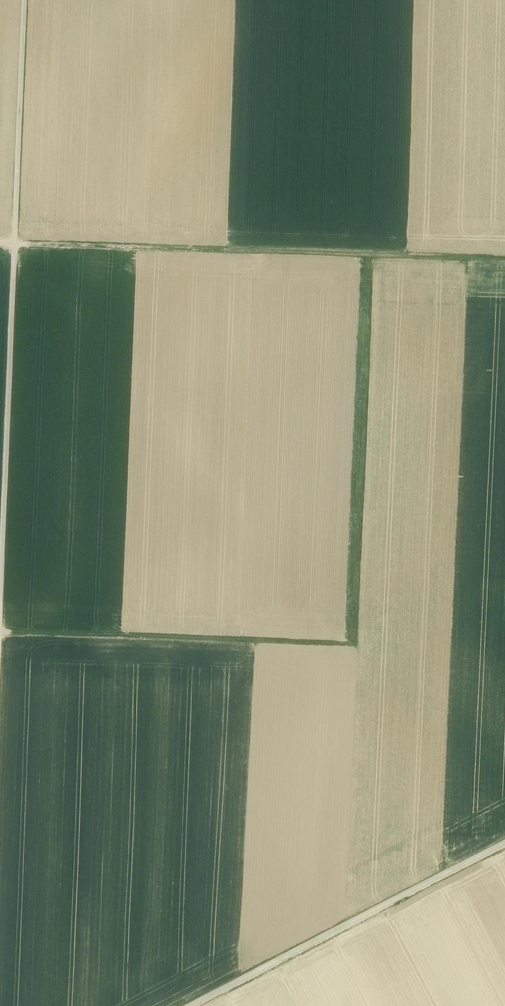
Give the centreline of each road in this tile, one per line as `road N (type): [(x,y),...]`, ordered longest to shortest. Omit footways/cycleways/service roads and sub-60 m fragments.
road 1 (track): [(25,0),(0,617)]
road 2 (track): [(0,244),(504,263)]
road 3 (track): [(504,853),(208,1005)]
road 4 (track): [(252,643),(0,633)]

